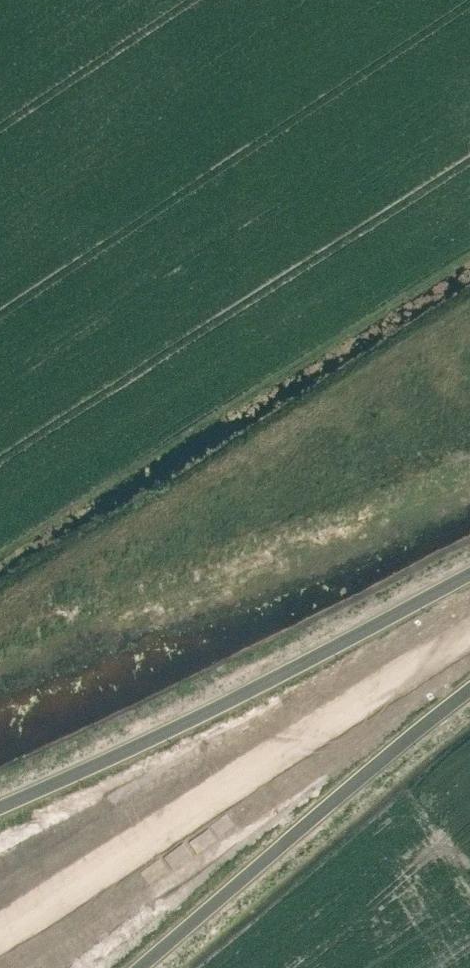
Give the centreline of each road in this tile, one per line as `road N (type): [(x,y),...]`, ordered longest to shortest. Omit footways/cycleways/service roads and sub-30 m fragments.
road 1 (trunk): [(0,924),(469,631)]
road 2 (trunk): [(469,572),(0,804)]
road 3 (trunk): [(134,967),(469,686)]

